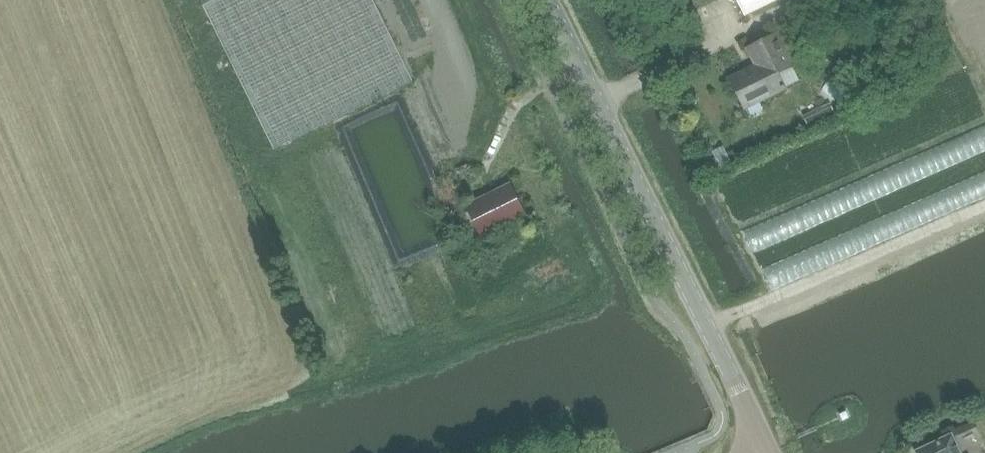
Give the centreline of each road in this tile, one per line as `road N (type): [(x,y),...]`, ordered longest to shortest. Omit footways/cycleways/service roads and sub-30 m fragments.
road 1 (unclassified): [(767,452),(549,0)]

